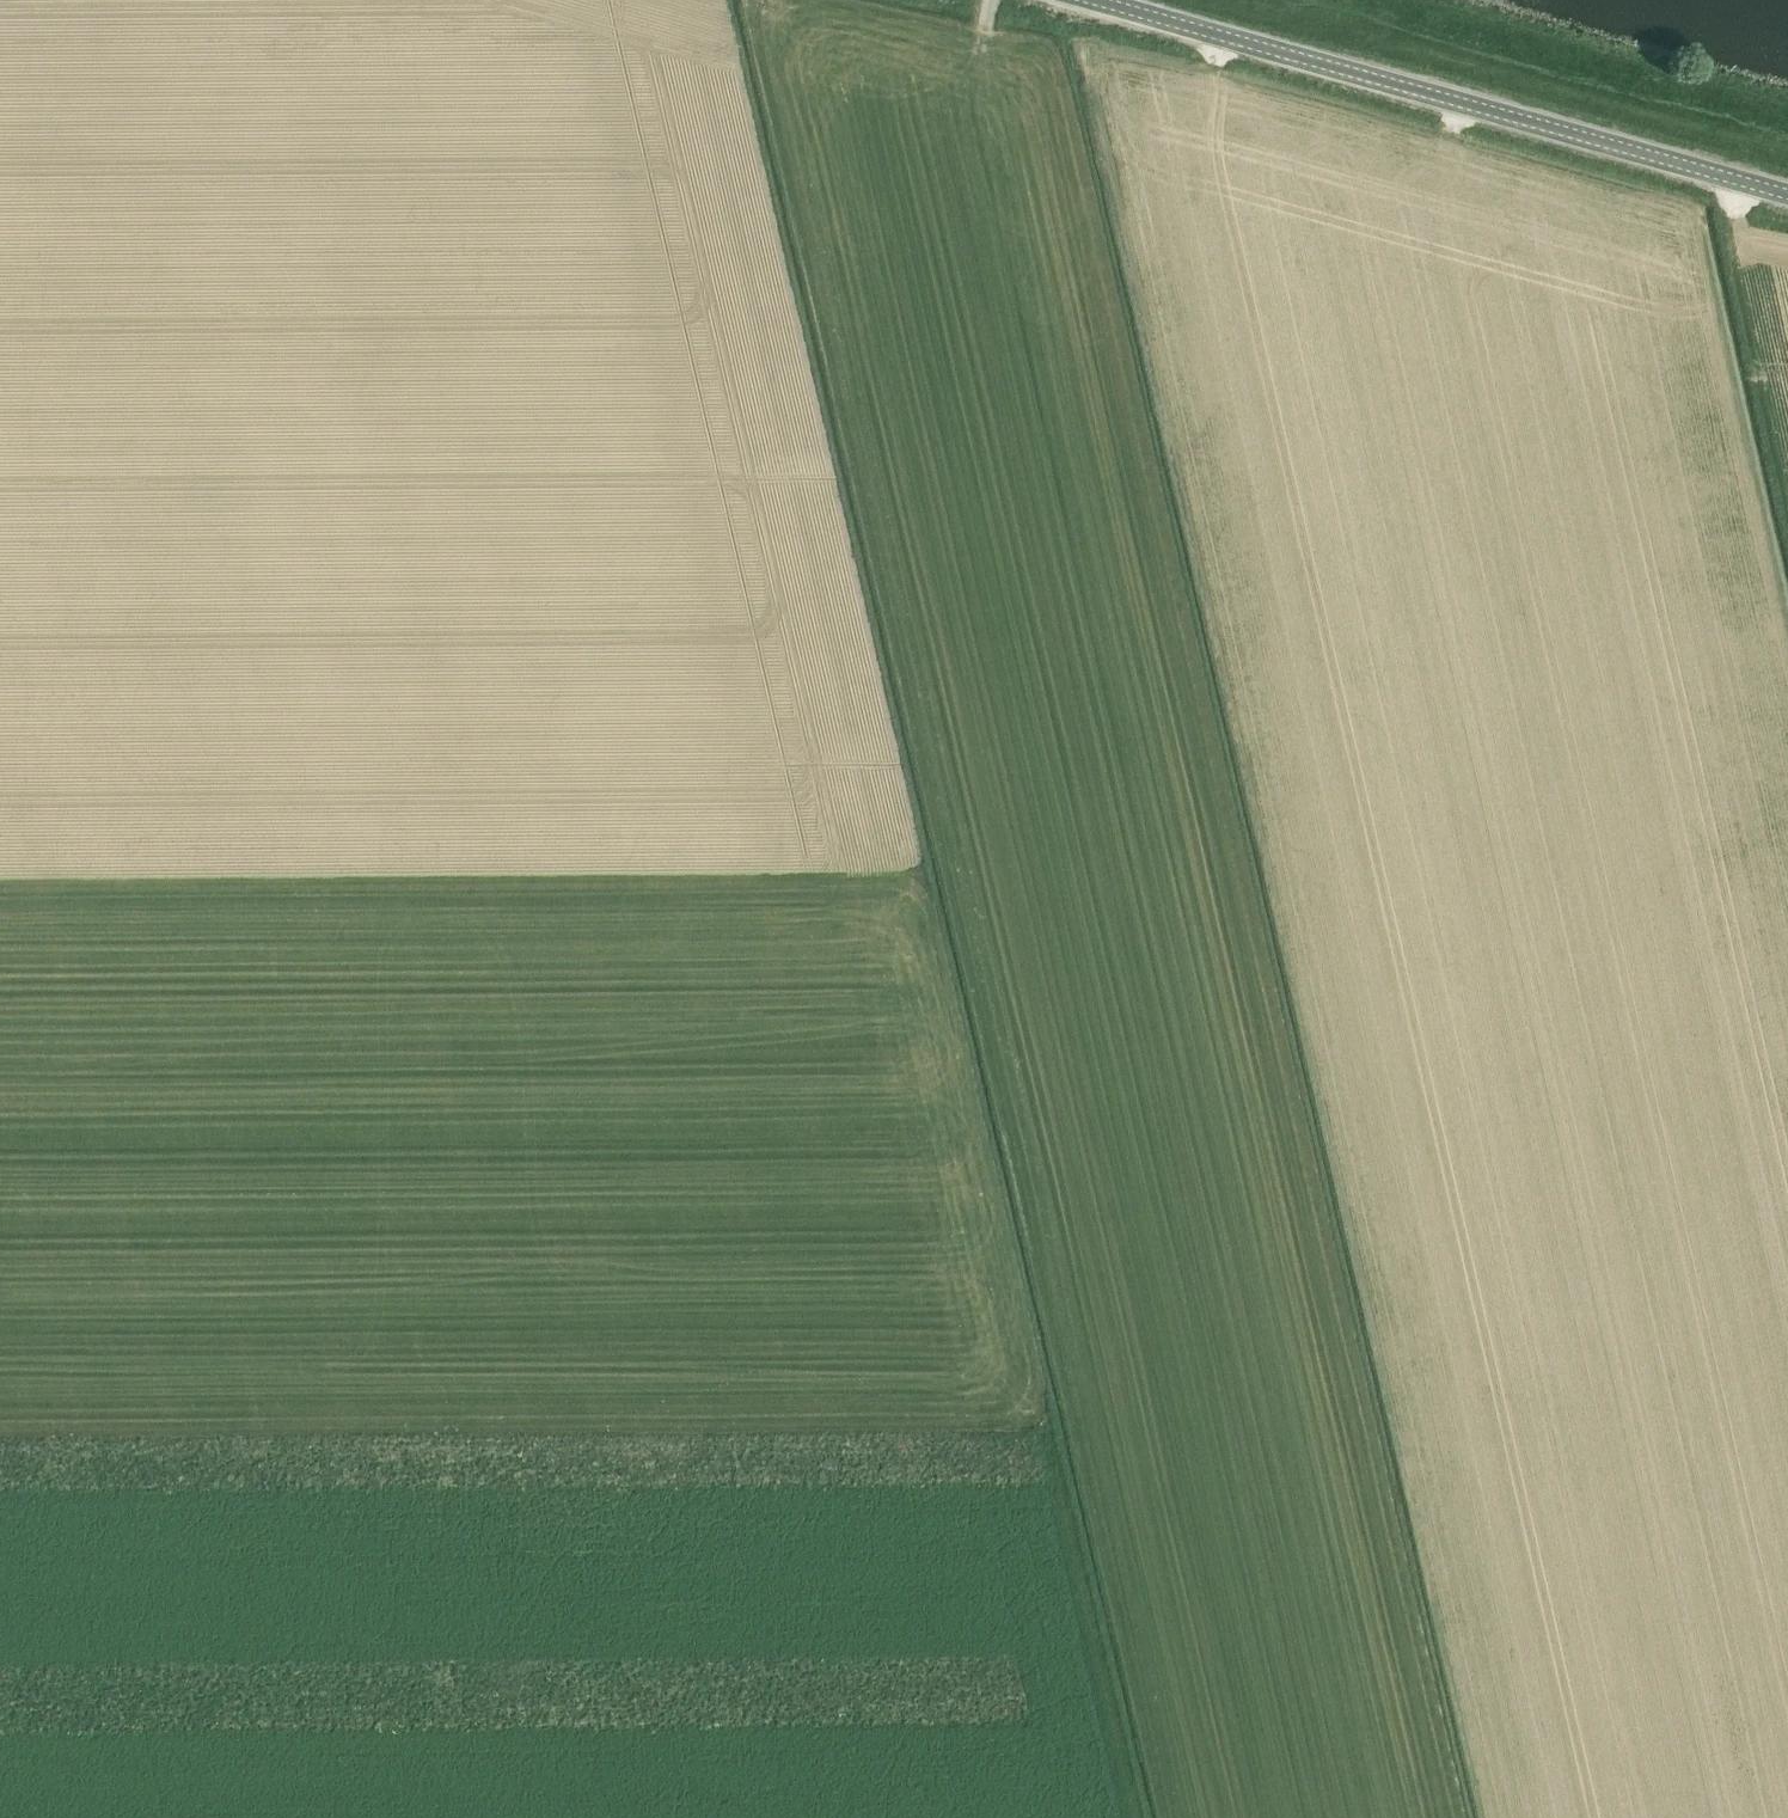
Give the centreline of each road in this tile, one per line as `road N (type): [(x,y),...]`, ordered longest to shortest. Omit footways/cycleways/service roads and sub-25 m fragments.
road 1 (unclassified): [(1787,192),(1106,0)]

